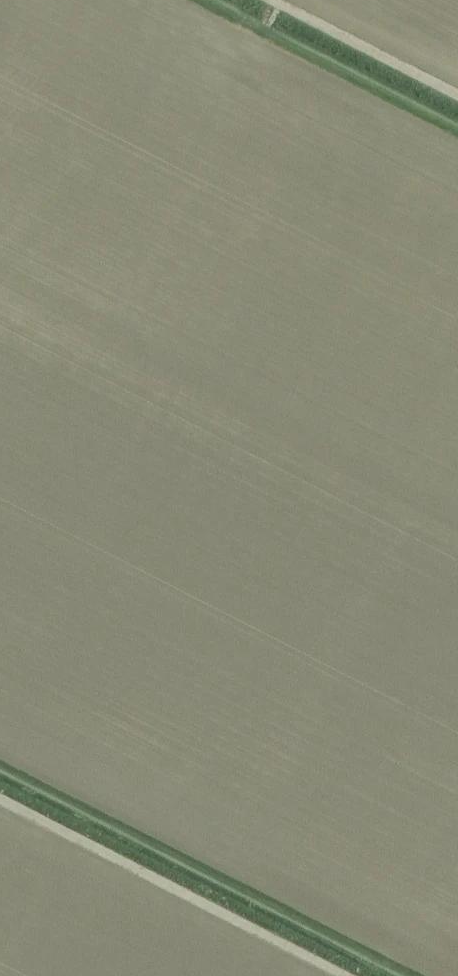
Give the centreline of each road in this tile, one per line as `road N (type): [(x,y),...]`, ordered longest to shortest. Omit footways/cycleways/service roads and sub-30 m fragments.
road 1 (track): [(347,975),(0,799)]
road 2 (track): [(270,0),(457,96)]

